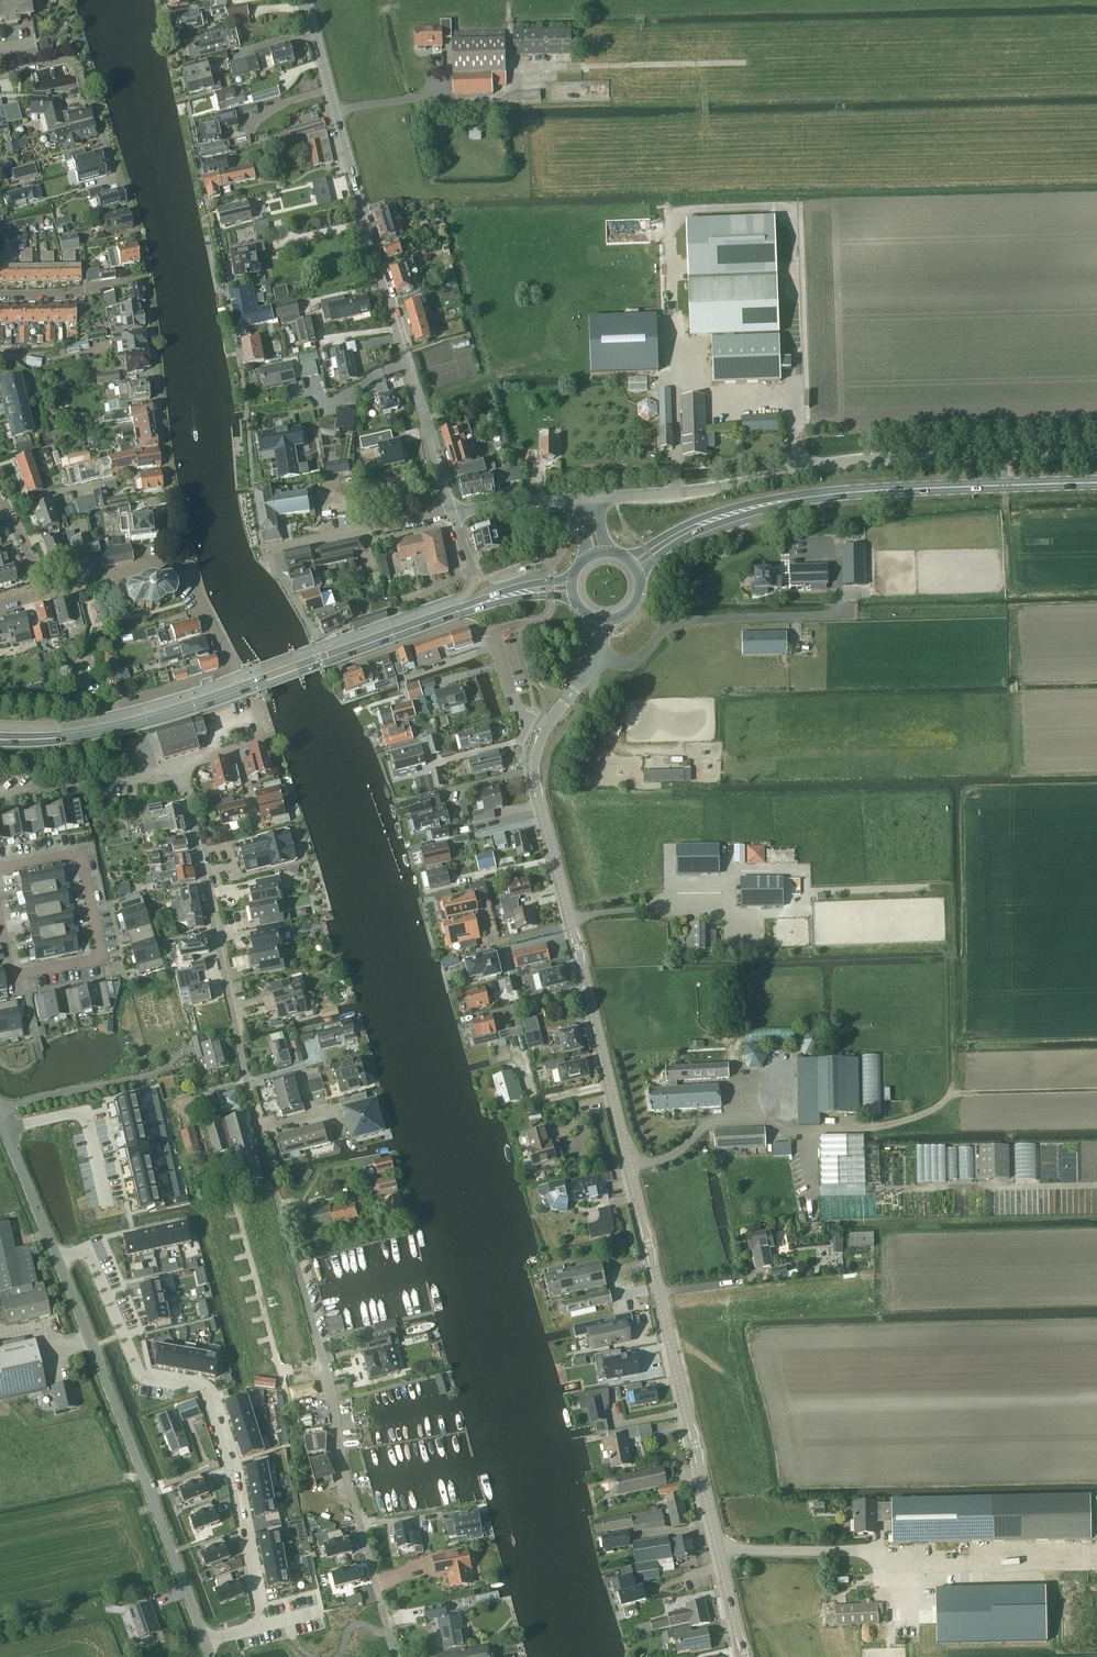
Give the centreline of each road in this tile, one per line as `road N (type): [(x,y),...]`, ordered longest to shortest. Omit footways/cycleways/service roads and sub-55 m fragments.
road 1 (unclassified): [(745,1656),(533,765),(547,728),(597,659)]
road 2 (unclassified): [(395,1656),(258,1130),(182,771)]
road 3 (residential): [(205,1640),(261,1625),(236,1465),(207,1387),(147,1378),(87,1245),(58,1258)]
road 4 (tertiary): [(453,514),(307,0)]
road 5 (unclassified): [(585,499),(677,492),(840,461),(1096,454)]
road 6 (secondary): [(0,740),(100,731),(181,712),(453,614)]
road 7 (unclassified): [(205,1640),(58,1258)]
road 8 (secondary): [(1096,483),(814,495)]
road 9 (residential): [(0,868),(80,853),(101,957),(13,974)]
road 10 (track): [(865,1129),(921,1115),(956,1094),(1096,1090)]
road 11 (secondary): [(814,495),(727,509),(627,558)]
road 12 (secondary): [(639,572),(700,530),(814,495)]
road 13 (unclassified): [(269,553),(453,514)]
road 14 (unclassified): [(0,797),(182,771)]
road 15 (residential): [(107,1206),(85,1111),(4,1128)]
road 16 (unclassified): [(58,1258),(4,1128)]
road 17 (residential): [(48,591),(133,568),(181,570)]
road 18 (residential): [(0,294),(133,280)]
road 19 (tertiary): [(453,514),(585,499)]
road 20 (secondary): [(573,579),(521,586),(453,614)]
road 21 (secondary): [(453,614),(574,596)]

